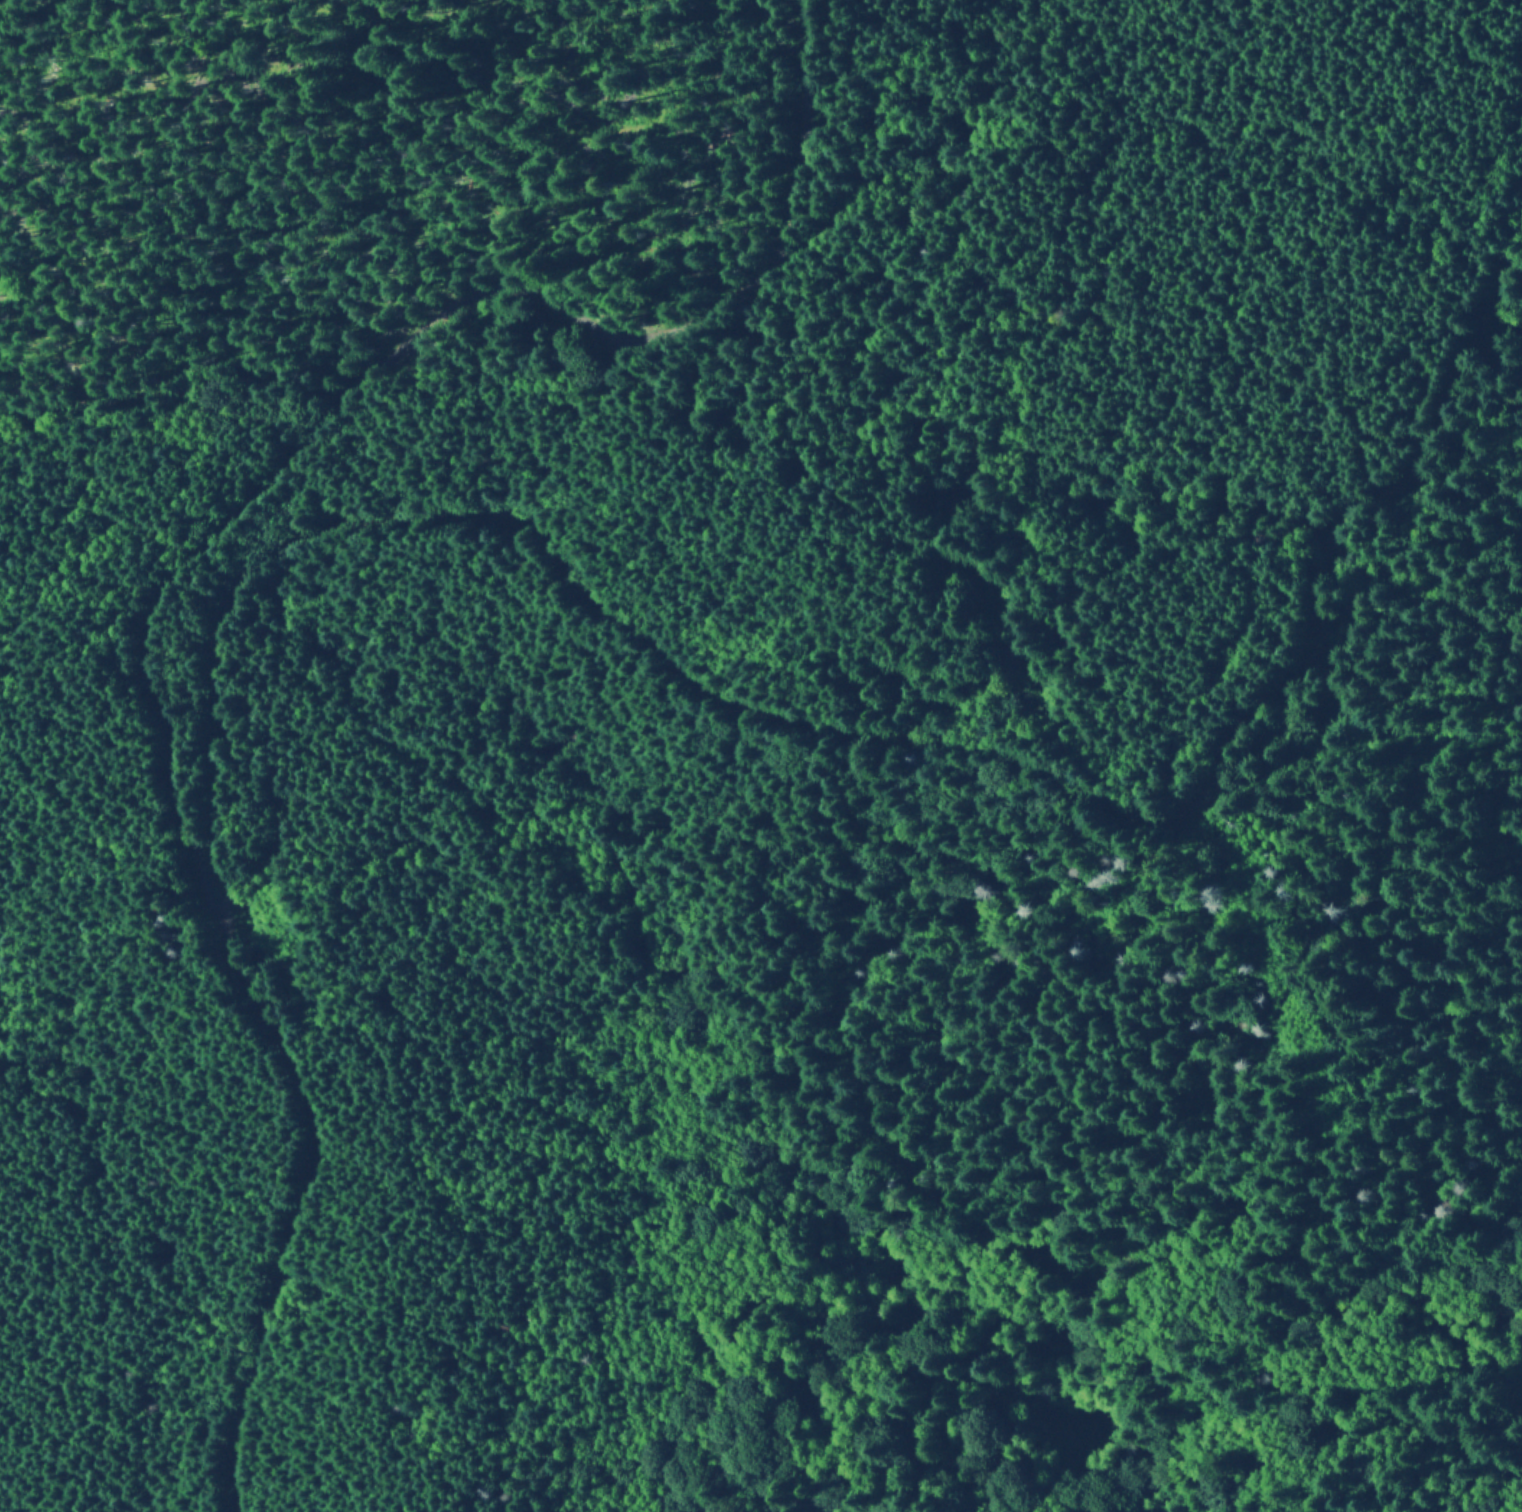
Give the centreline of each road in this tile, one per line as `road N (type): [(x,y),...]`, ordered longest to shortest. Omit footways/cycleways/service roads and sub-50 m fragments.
road 1 (track): [(246,1511),(232,1454),(322,1138),(199,859),(142,630),(406,343),(540,298),(652,327),(769,249),(787,0)]
road 2 (track): [(199,859),(222,616),(285,551),(396,512),(511,502)]

